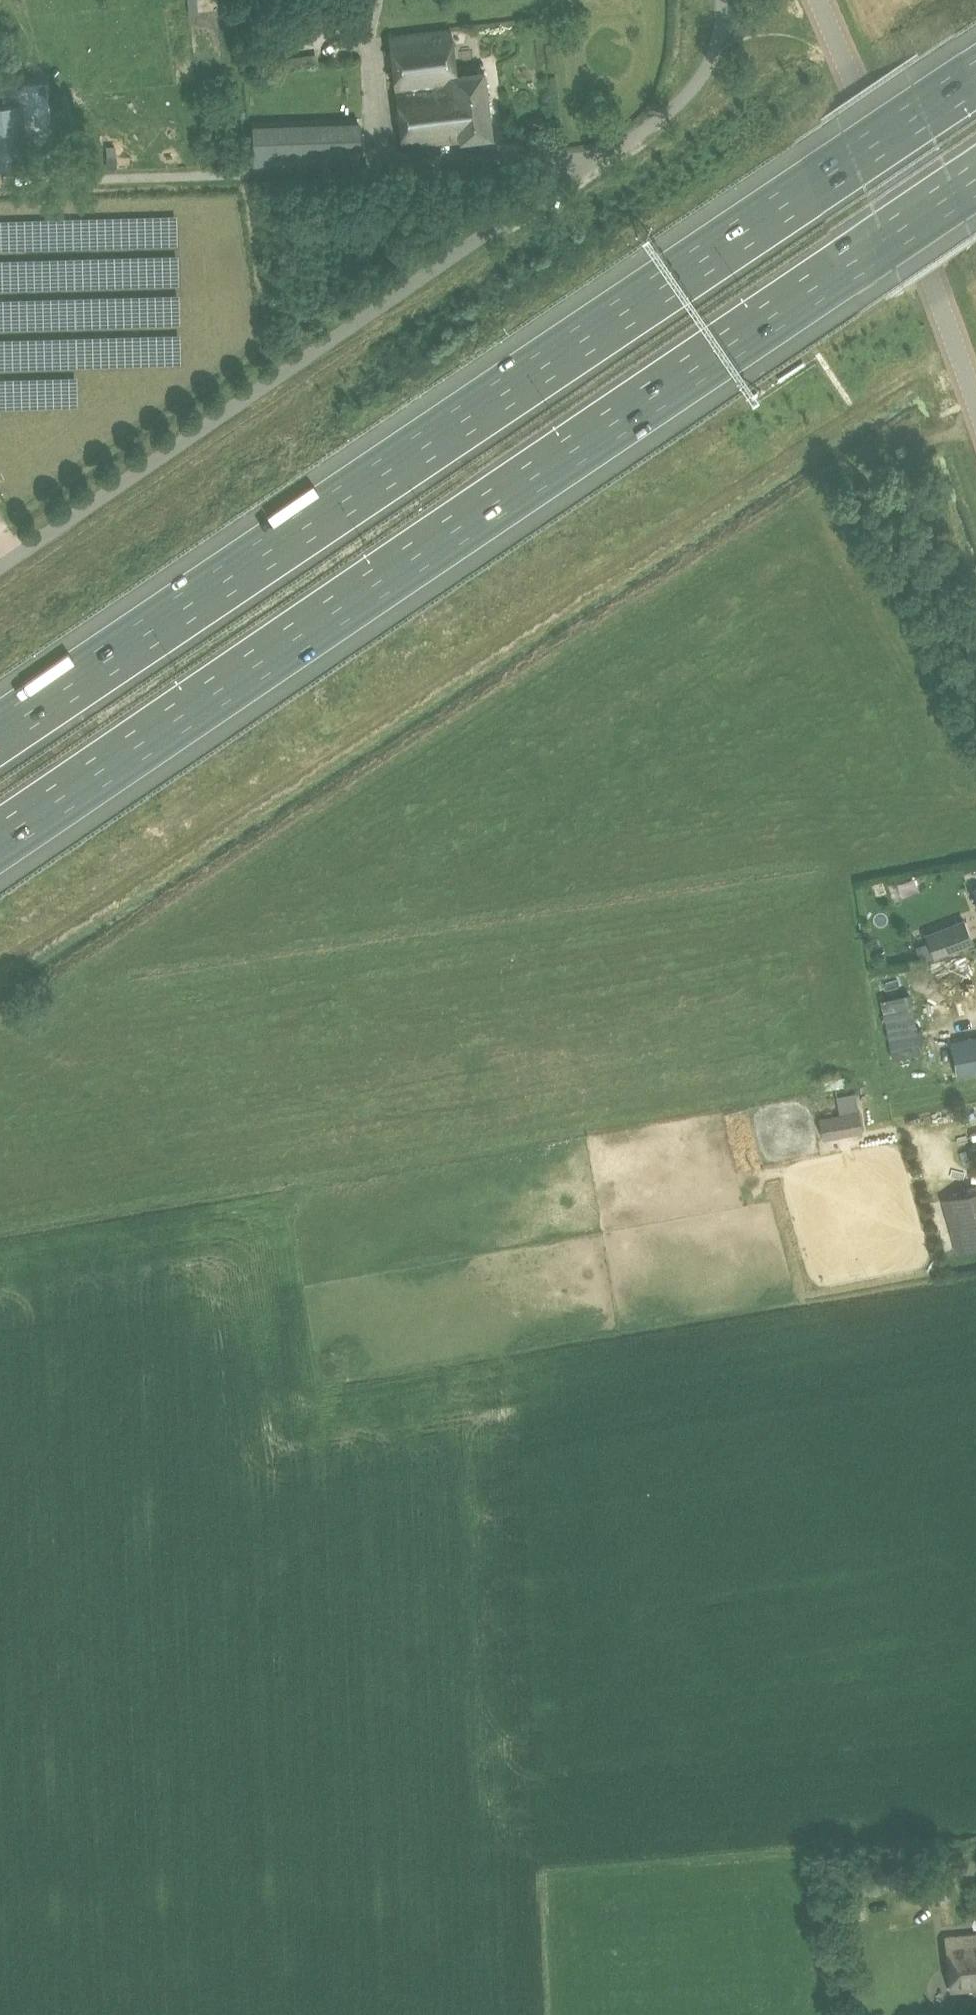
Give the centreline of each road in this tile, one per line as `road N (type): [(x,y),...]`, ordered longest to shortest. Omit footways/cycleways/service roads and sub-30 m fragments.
road 1 (motorway): [(0,838),(975,178)]
road 2 (motorway): [(975,77),(0,732)]
road 3 (unclassified): [(0,565),(678,104),(710,60),(722,0)]
road 4 (secondary): [(975,393),(821,0)]
road 5 (track): [(394,163),(358,171),(0,180)]
road 6 (track): [(600,158),(394,163),(381,147),(372,28),(382,0)]

